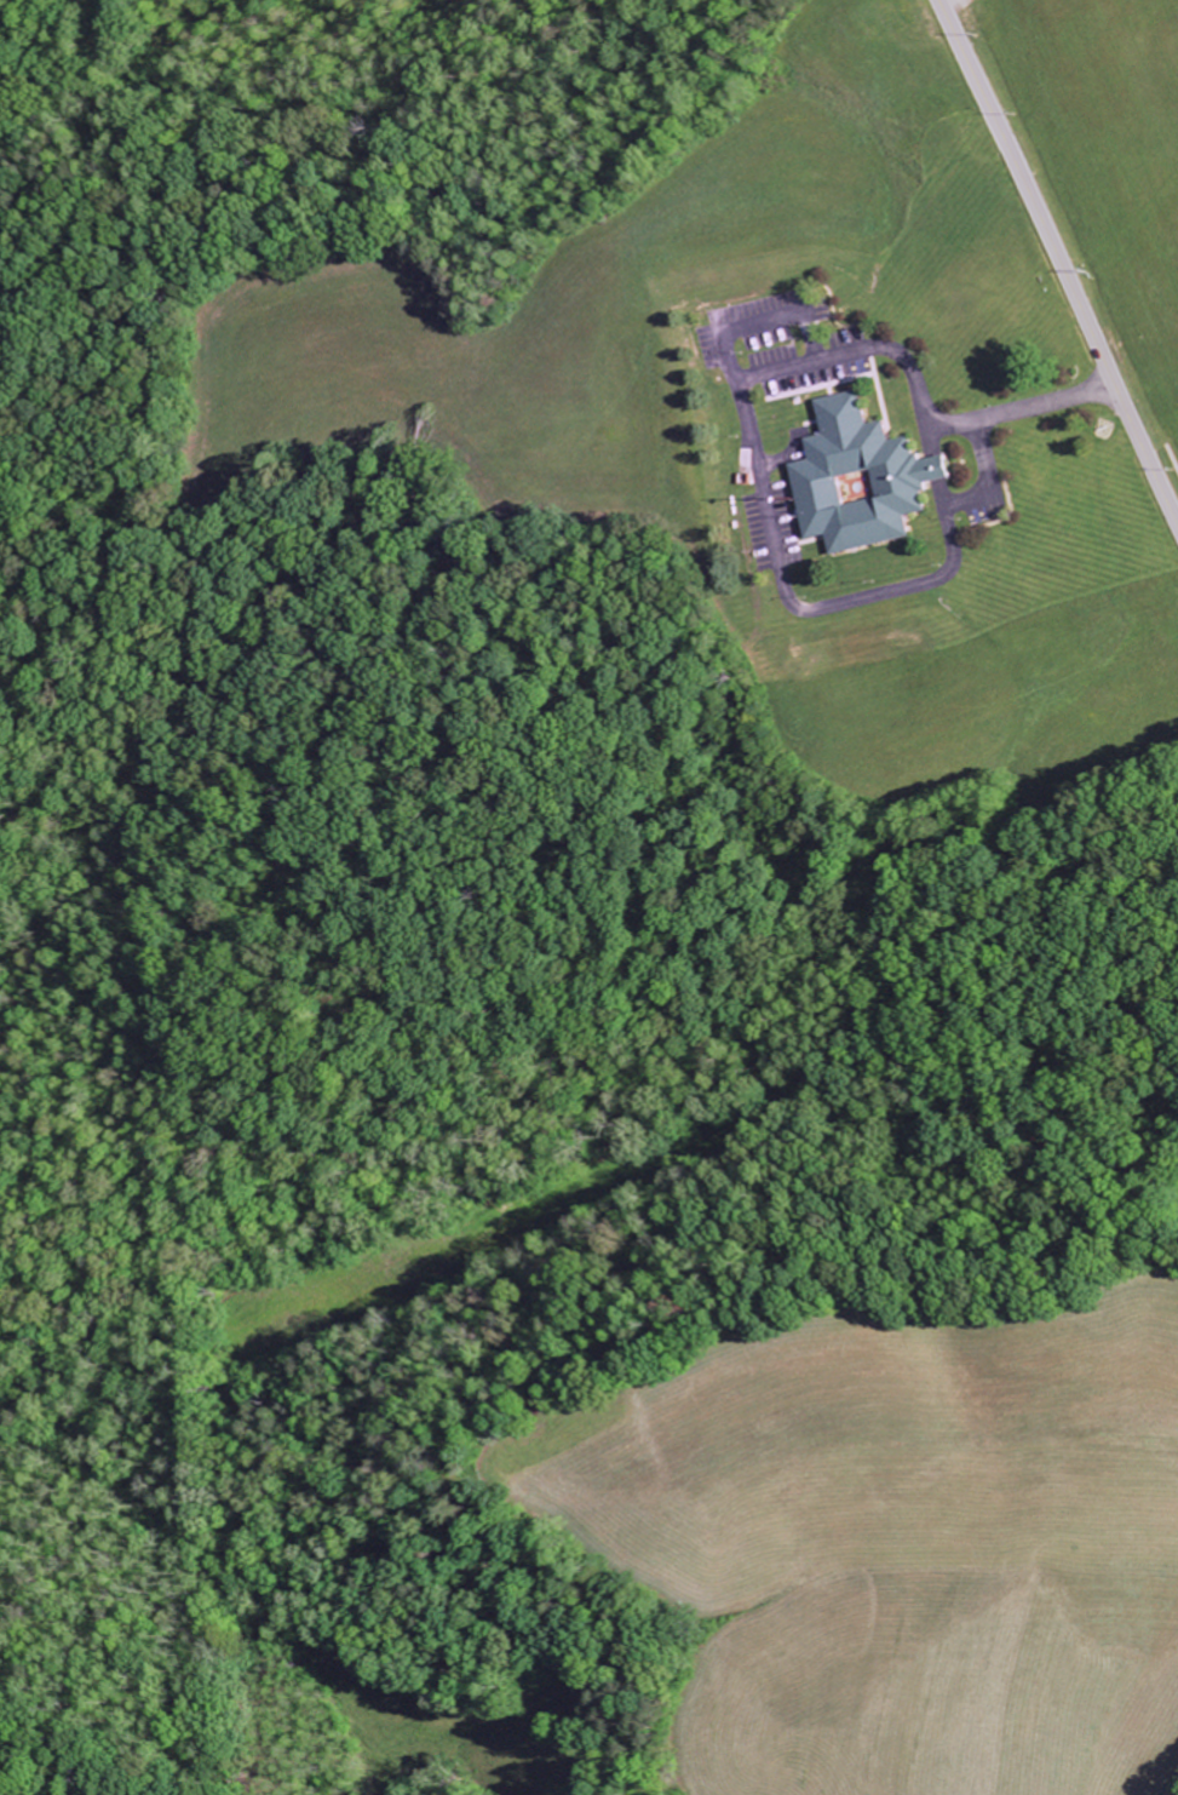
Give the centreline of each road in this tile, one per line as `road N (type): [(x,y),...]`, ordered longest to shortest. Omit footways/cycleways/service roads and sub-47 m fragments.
road 1 (primary): [(1177,522),(938,0)]

